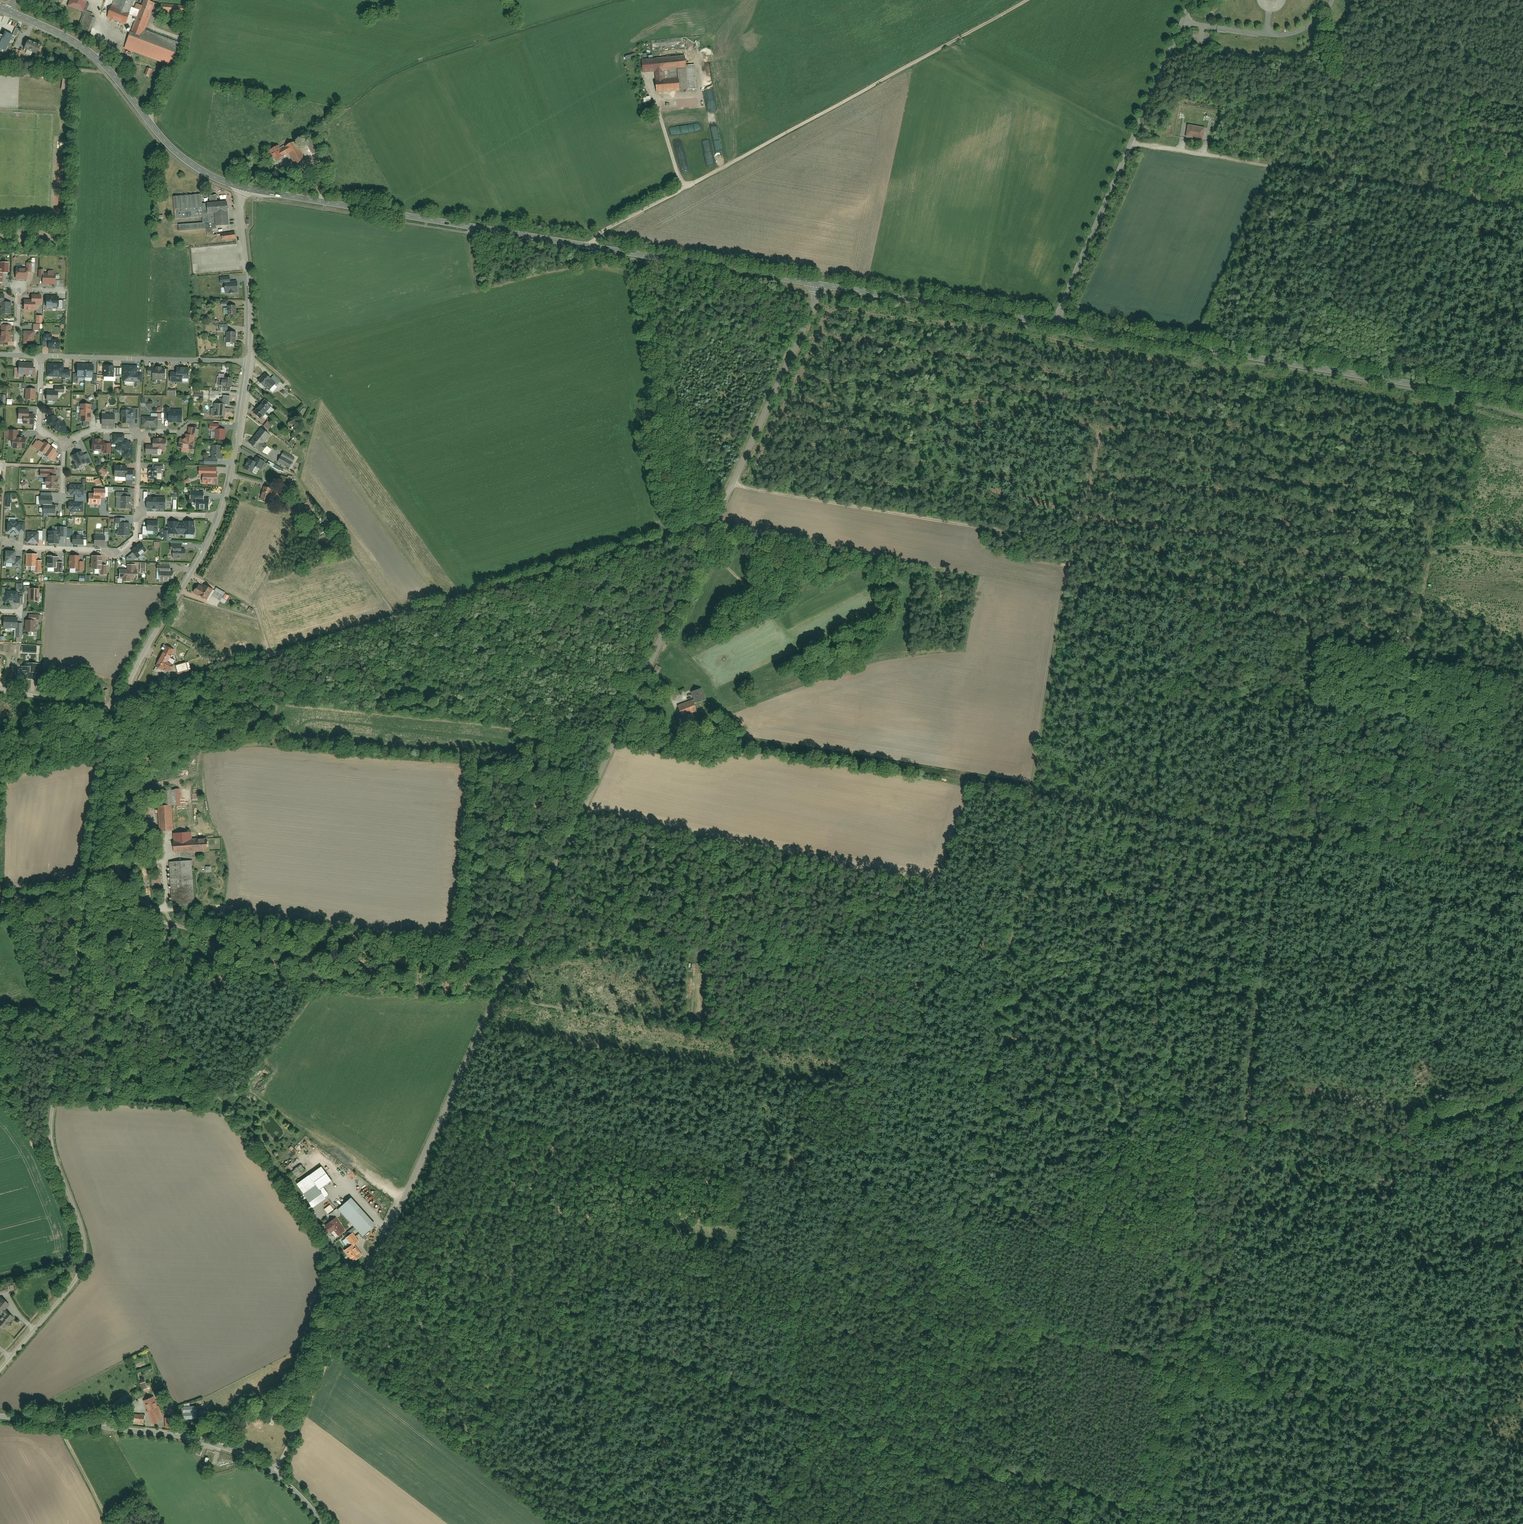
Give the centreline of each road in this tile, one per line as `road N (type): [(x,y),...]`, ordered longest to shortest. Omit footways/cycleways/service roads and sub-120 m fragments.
road 1 (track): [(733,484),(1075,539),(970,1221),(948,1294),(866,1432)]
road 2 (unclassified): [(713,524),(277,1475)]
road 3 (track): [(495,999),(1505,1170)]
road 4 (track): [(1145,1523),(1099,1497),(1041,1480),(978,1471),(950,1479),(866,1432),(568,1325),(551,1356),(367,1278)]
road 5 (track): [(1282,836),(1222,1276),(1163,1523)]
road 6 (residential): [(117,707),(713,524)]
road 7 (track): [(970,1221),(1522,1331)]
road 8 (track): [(975,783),(1522,881)]
road 9 (residential): [(89,890),(50,1130),(83,1235),(82,1264),(0,1370)]
road 10 (secondary): [(1522,403),(1056,325)]
road 11 (track): [(1453,391),(1389,856)]
road 12 (track): [(1522,207),(1129,144)]
road 13 (track): [(693,184),(1029,0)]
road 14 (secondary): [(594,247),(242,188)]
road 15 (track): [(1471,1523),(1505,1170)]
road 16 (residential): [(1190,0),(1056,325)]
road 17 (secondary): [(242,188),(179,155),(90,52),(10,12)]
road 18 (tertiary): [(277,1475),(195,1438),(0,1416)]
road 19 (unclassified): [(823,285),(713,524)]
road 20 (secondary): [(1056,325),(823,285)]
road 21 (secondary): [(823,285),(594,247)]
road 22 (residential): [(117,707),(220,517)]
road 23 (residential): [(42,358),(249,362)]
road 24 (track): [(703,1032),(712,935),(708,834)]
road 25 (residential): [(117,707),(89,890)]
road 26 (residential): [(249,362),(242,188)]
road 27 (residential): [(138,514),(134,540),(118,551),(23,548),(0,539)]
road 28 (residential): [(220,517),(249,362)]
road 29 (residential): [(594,247),(600,233),(693,184)]

